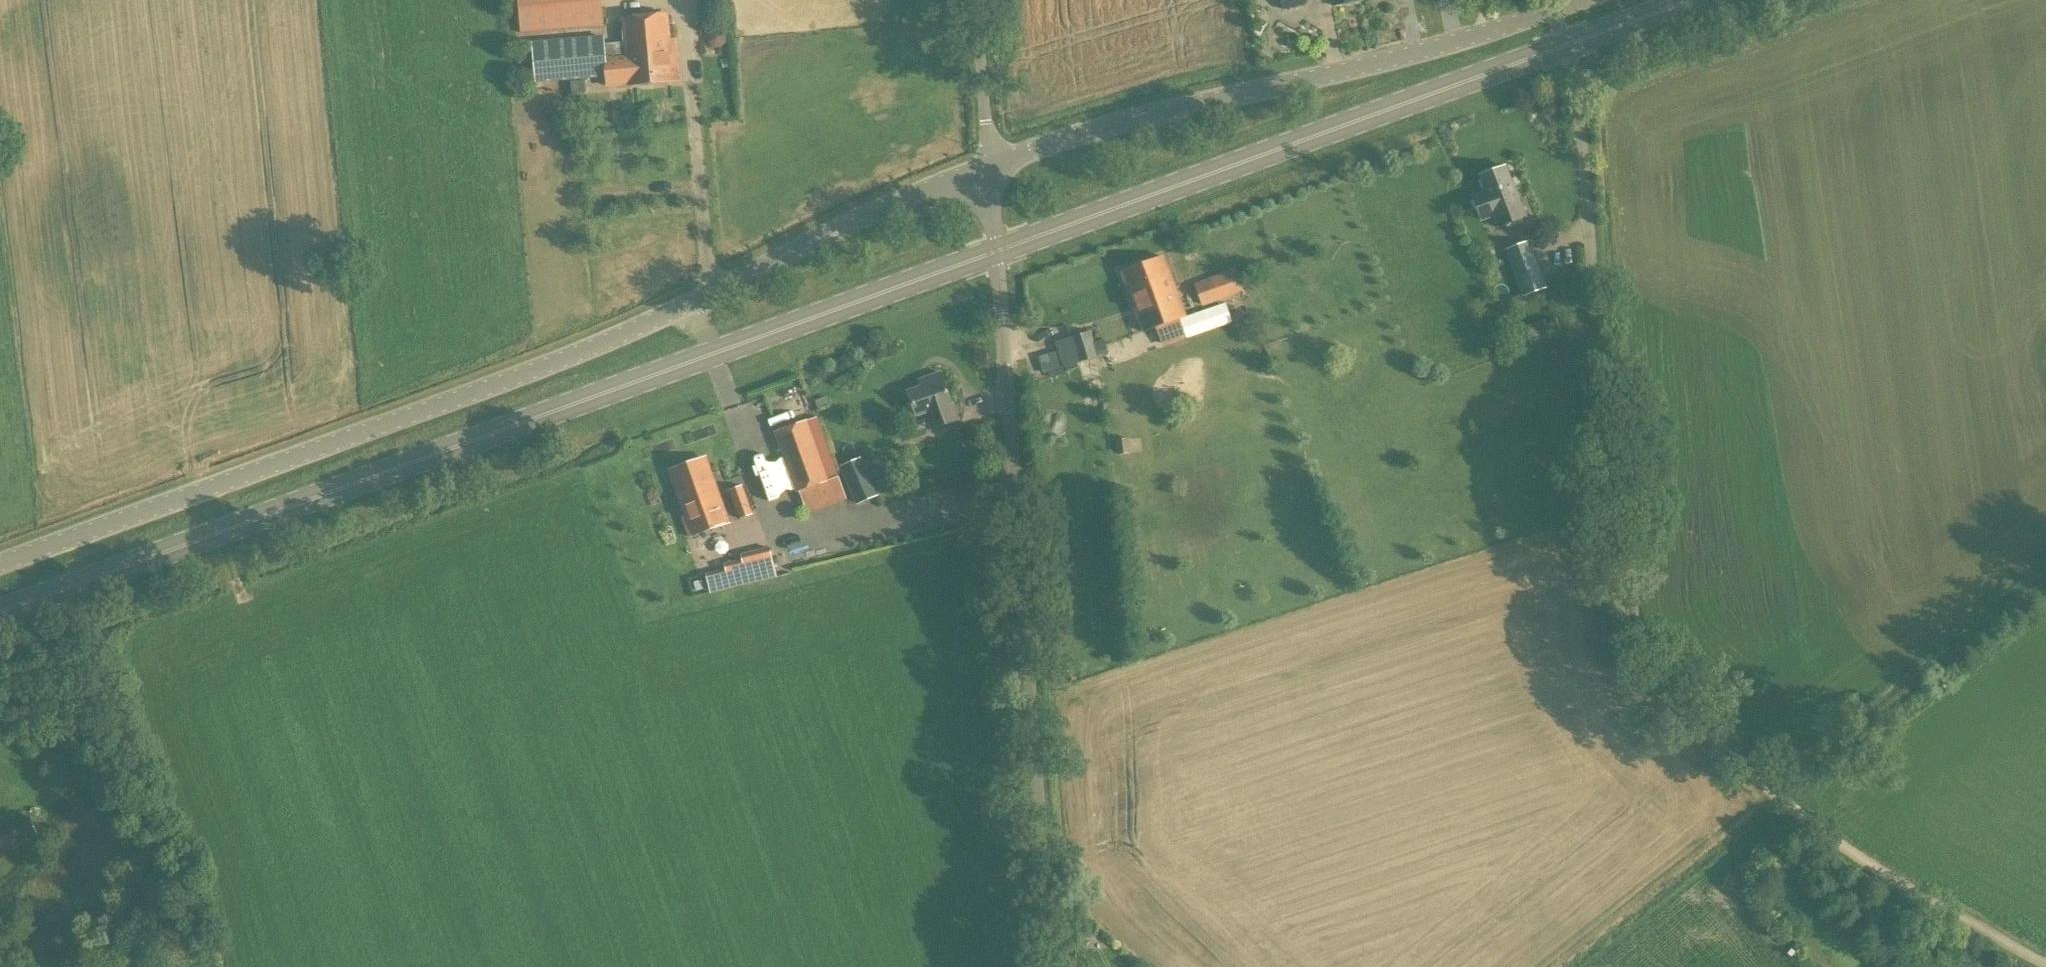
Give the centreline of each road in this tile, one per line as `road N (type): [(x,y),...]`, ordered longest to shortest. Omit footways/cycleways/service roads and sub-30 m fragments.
road 1 (unclassified): [(0,561),(539,367),(995,164)]
road 2 (secondary): [(0,613),(995,251)]
road 3 (unclassified): [(2045,963),(1860,858),(1796,810),(1659,683),(1633,648),(1620,607),(1579,123)]
road 4 (unclassified): [(1053,966),(995,251)]
road 5 (secondary): [(995,251),(1567,45)]
road 6 (unclassified): [(995,164),(1121,121),(1414,54),(1553,11)]
road 7 (unclassified): [(995,164),(982,0)]
road 8 (secondary): [(1567,45),(1691,0)]

